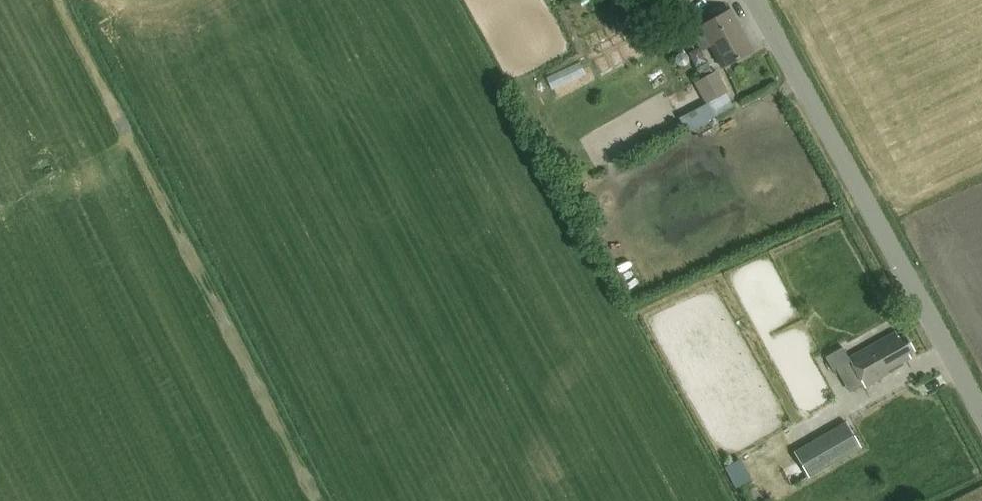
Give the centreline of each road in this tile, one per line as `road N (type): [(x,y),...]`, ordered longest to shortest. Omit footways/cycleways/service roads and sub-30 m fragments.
road 1 (unclassified): [(981,419),(754,0)]

